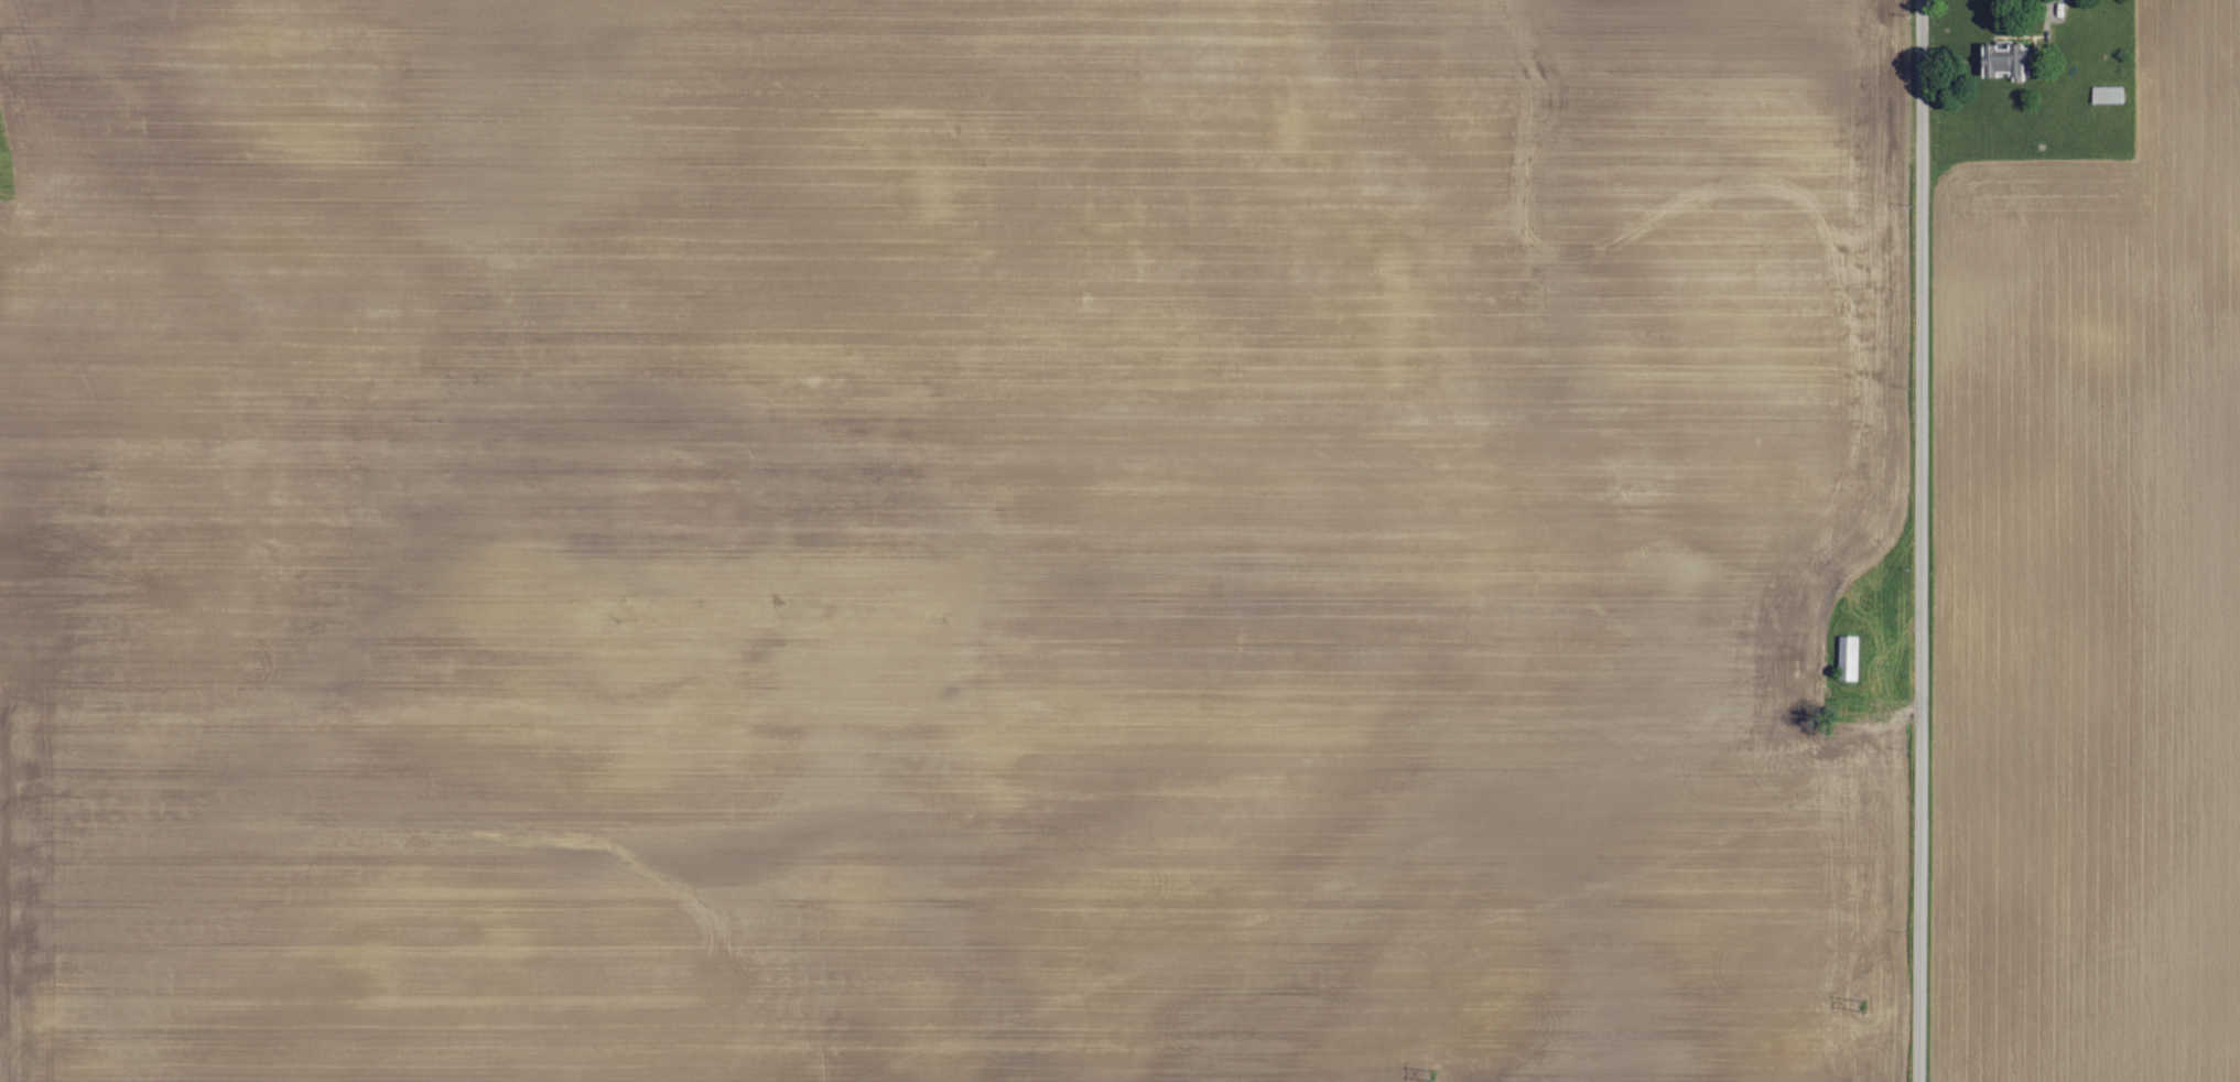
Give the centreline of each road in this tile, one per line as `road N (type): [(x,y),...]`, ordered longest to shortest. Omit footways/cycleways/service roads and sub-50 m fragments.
road 1 (residential): [(1923,1081),(1926,0)]

